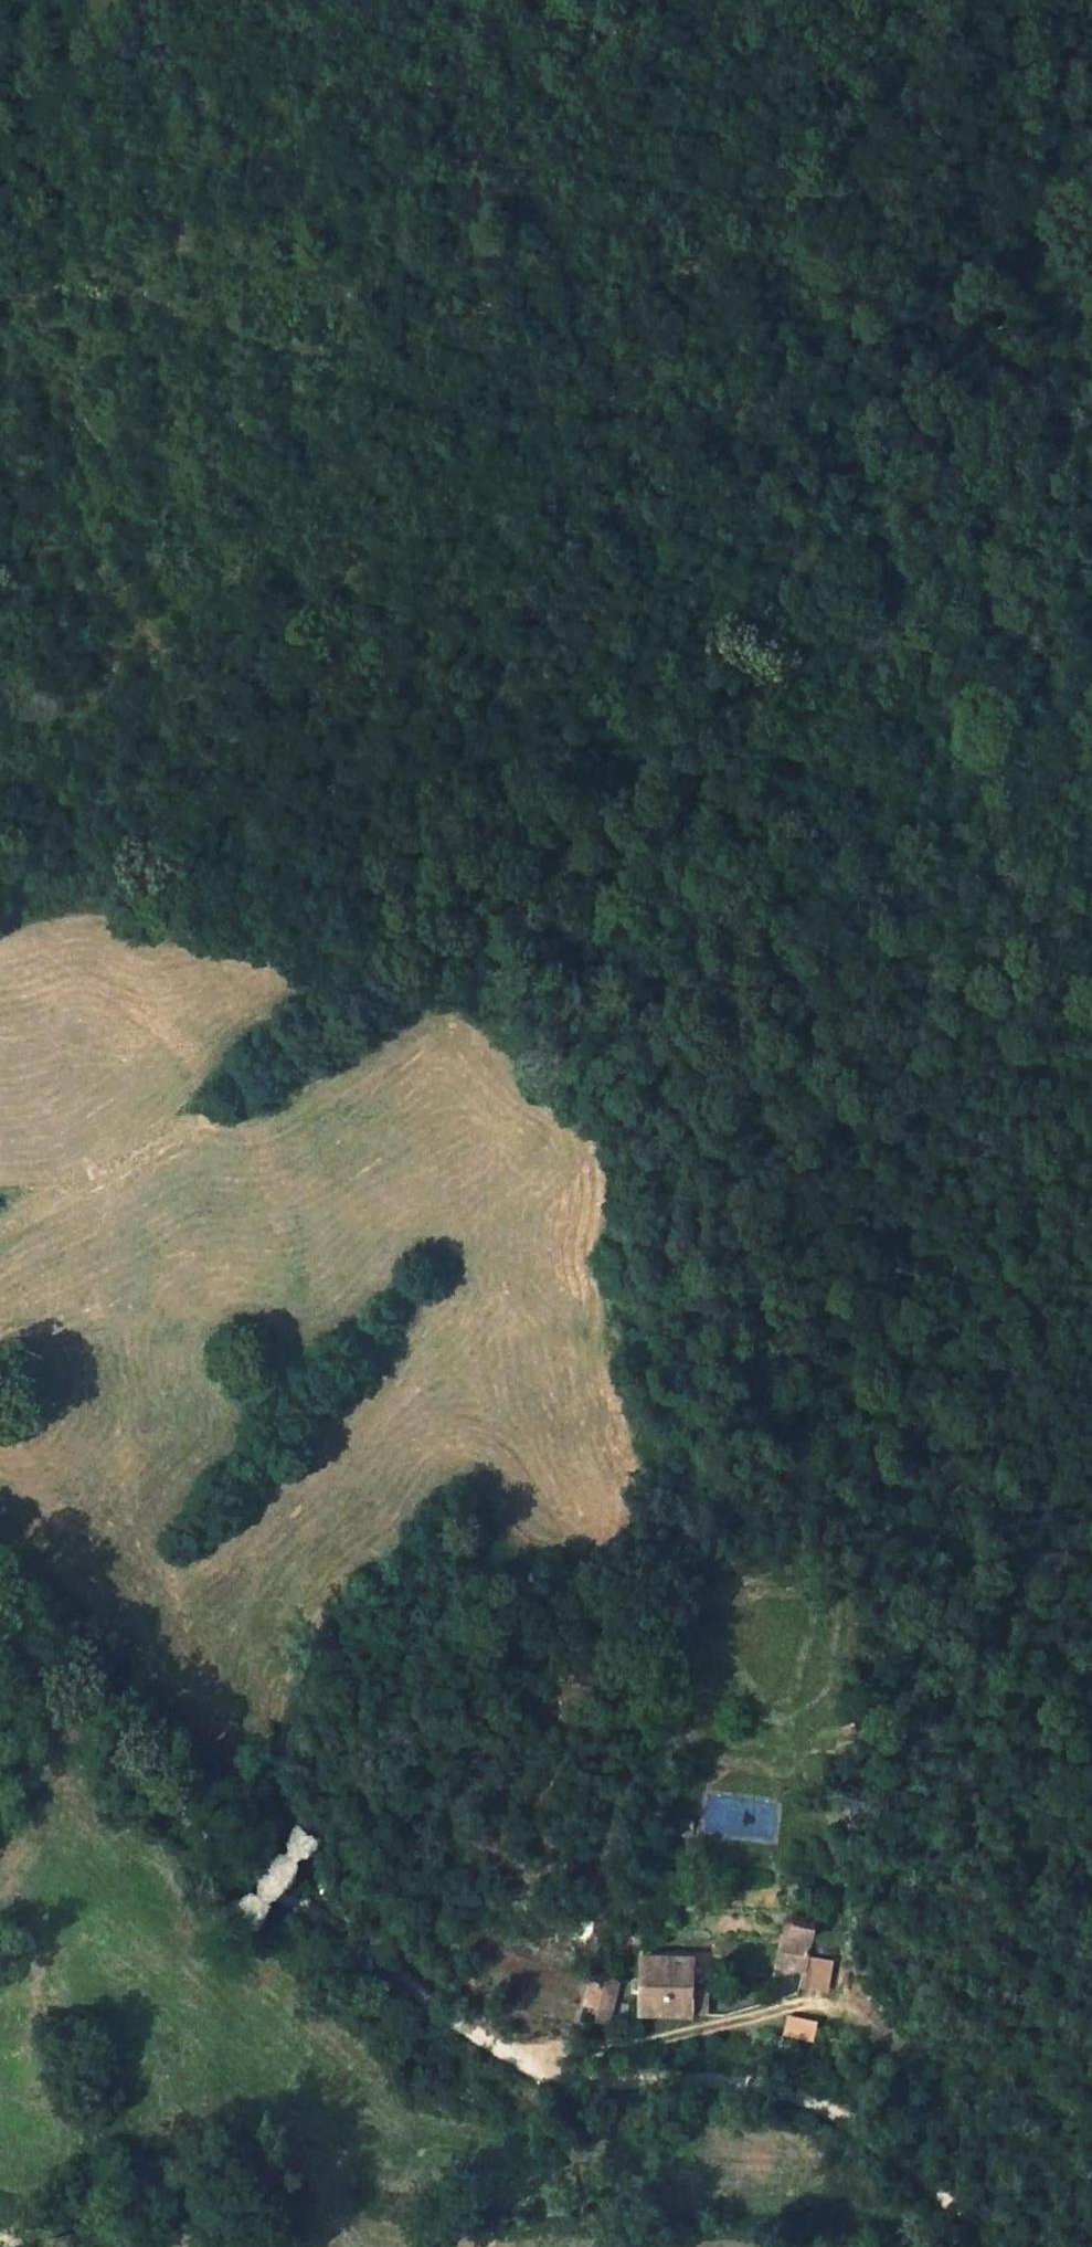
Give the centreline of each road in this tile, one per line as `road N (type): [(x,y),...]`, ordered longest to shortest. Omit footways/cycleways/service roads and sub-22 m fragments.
road 1 (track): [(0,1656),(46,1675),(242,1864),(526,2062),(607,2086),(728,2093),(830,2116),(1016,2246)]

